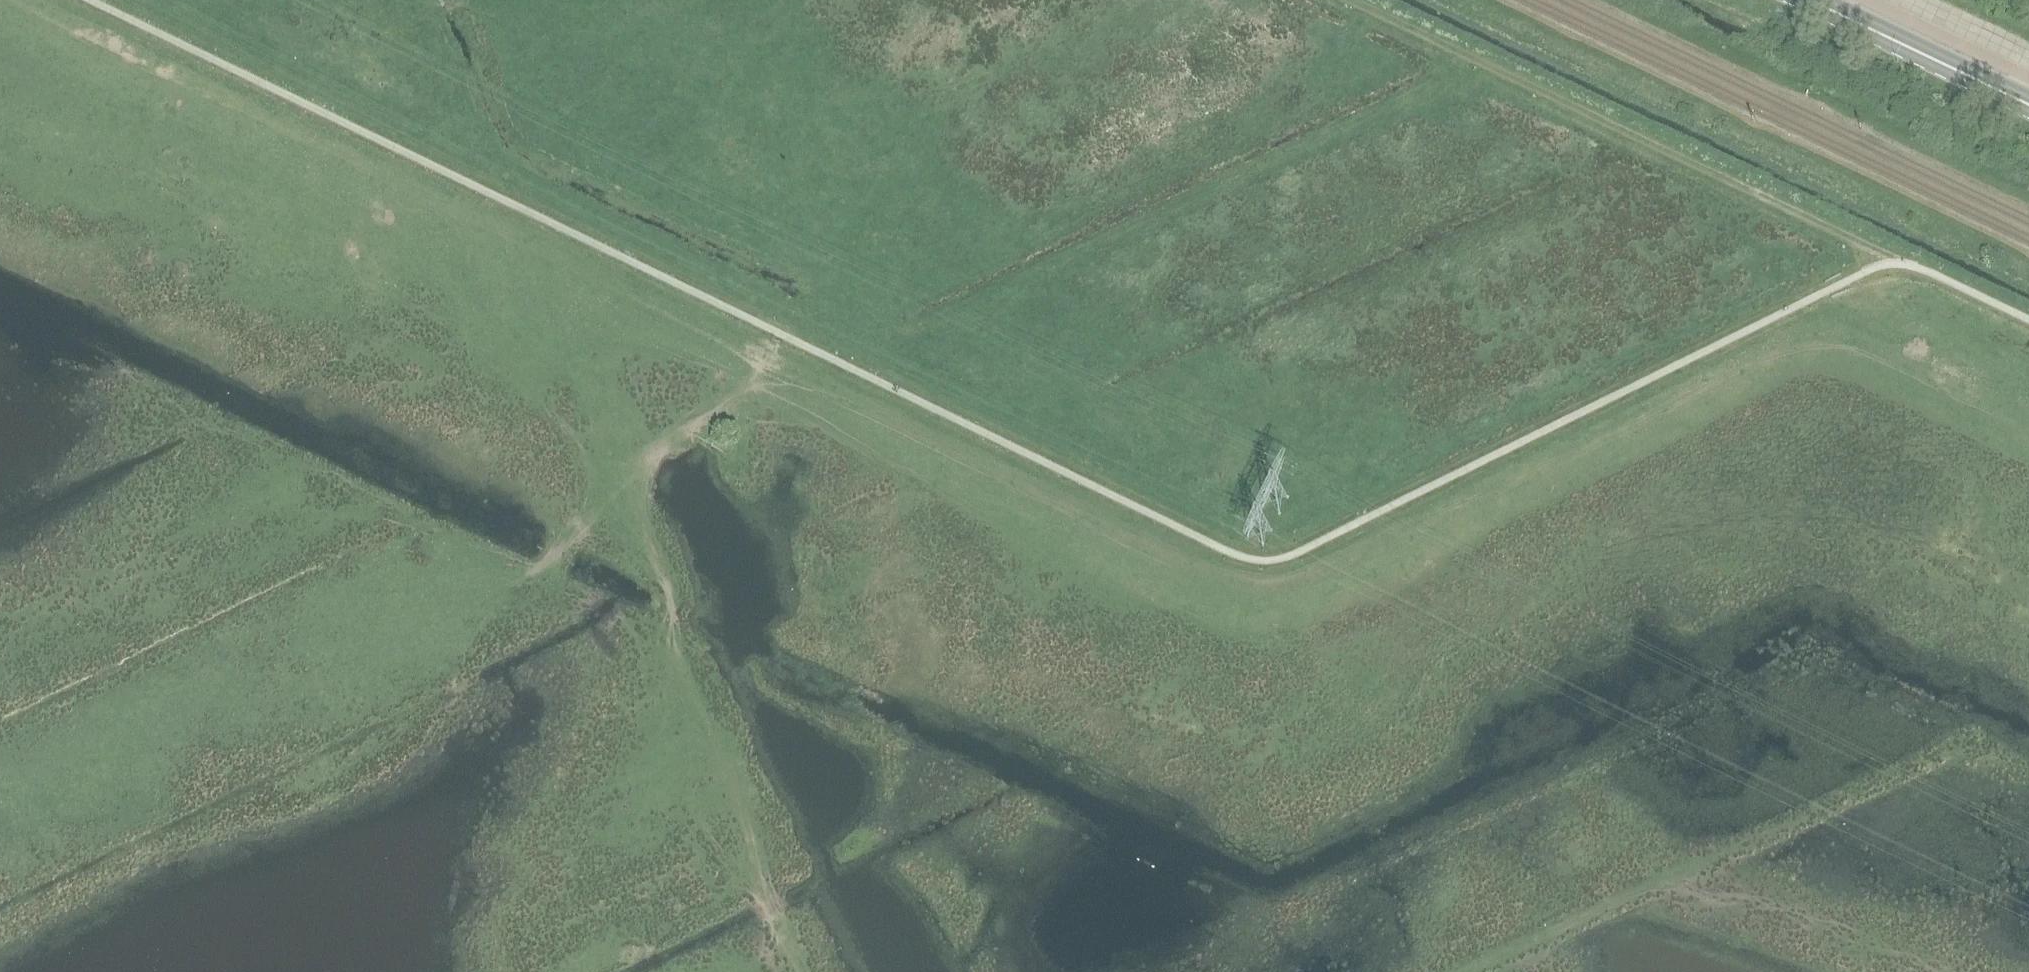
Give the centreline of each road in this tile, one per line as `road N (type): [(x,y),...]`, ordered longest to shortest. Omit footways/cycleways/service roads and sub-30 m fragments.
road 1 (tertiary): [(2028,104),(1812,0)]

